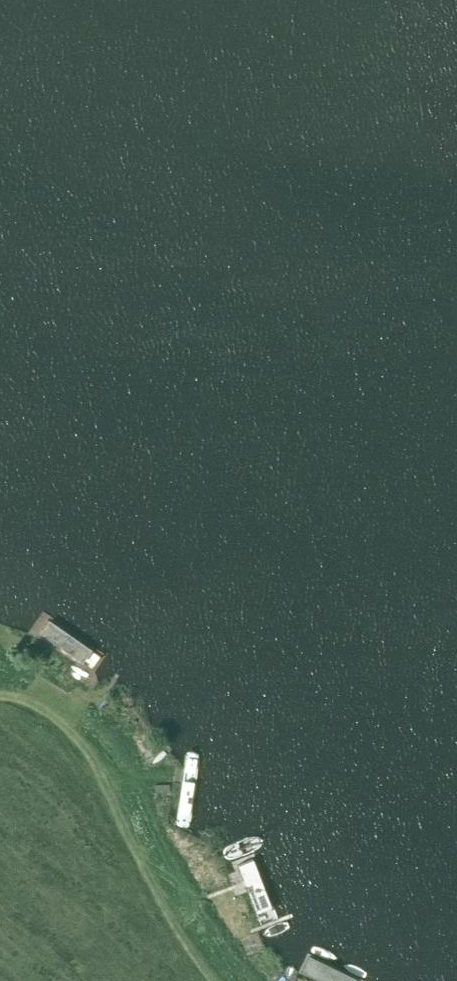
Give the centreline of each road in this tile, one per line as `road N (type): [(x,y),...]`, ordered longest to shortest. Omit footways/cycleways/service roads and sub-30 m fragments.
road 1 (track): [(0,647),(78,699),(121,759),(143,851),(245,980)]

